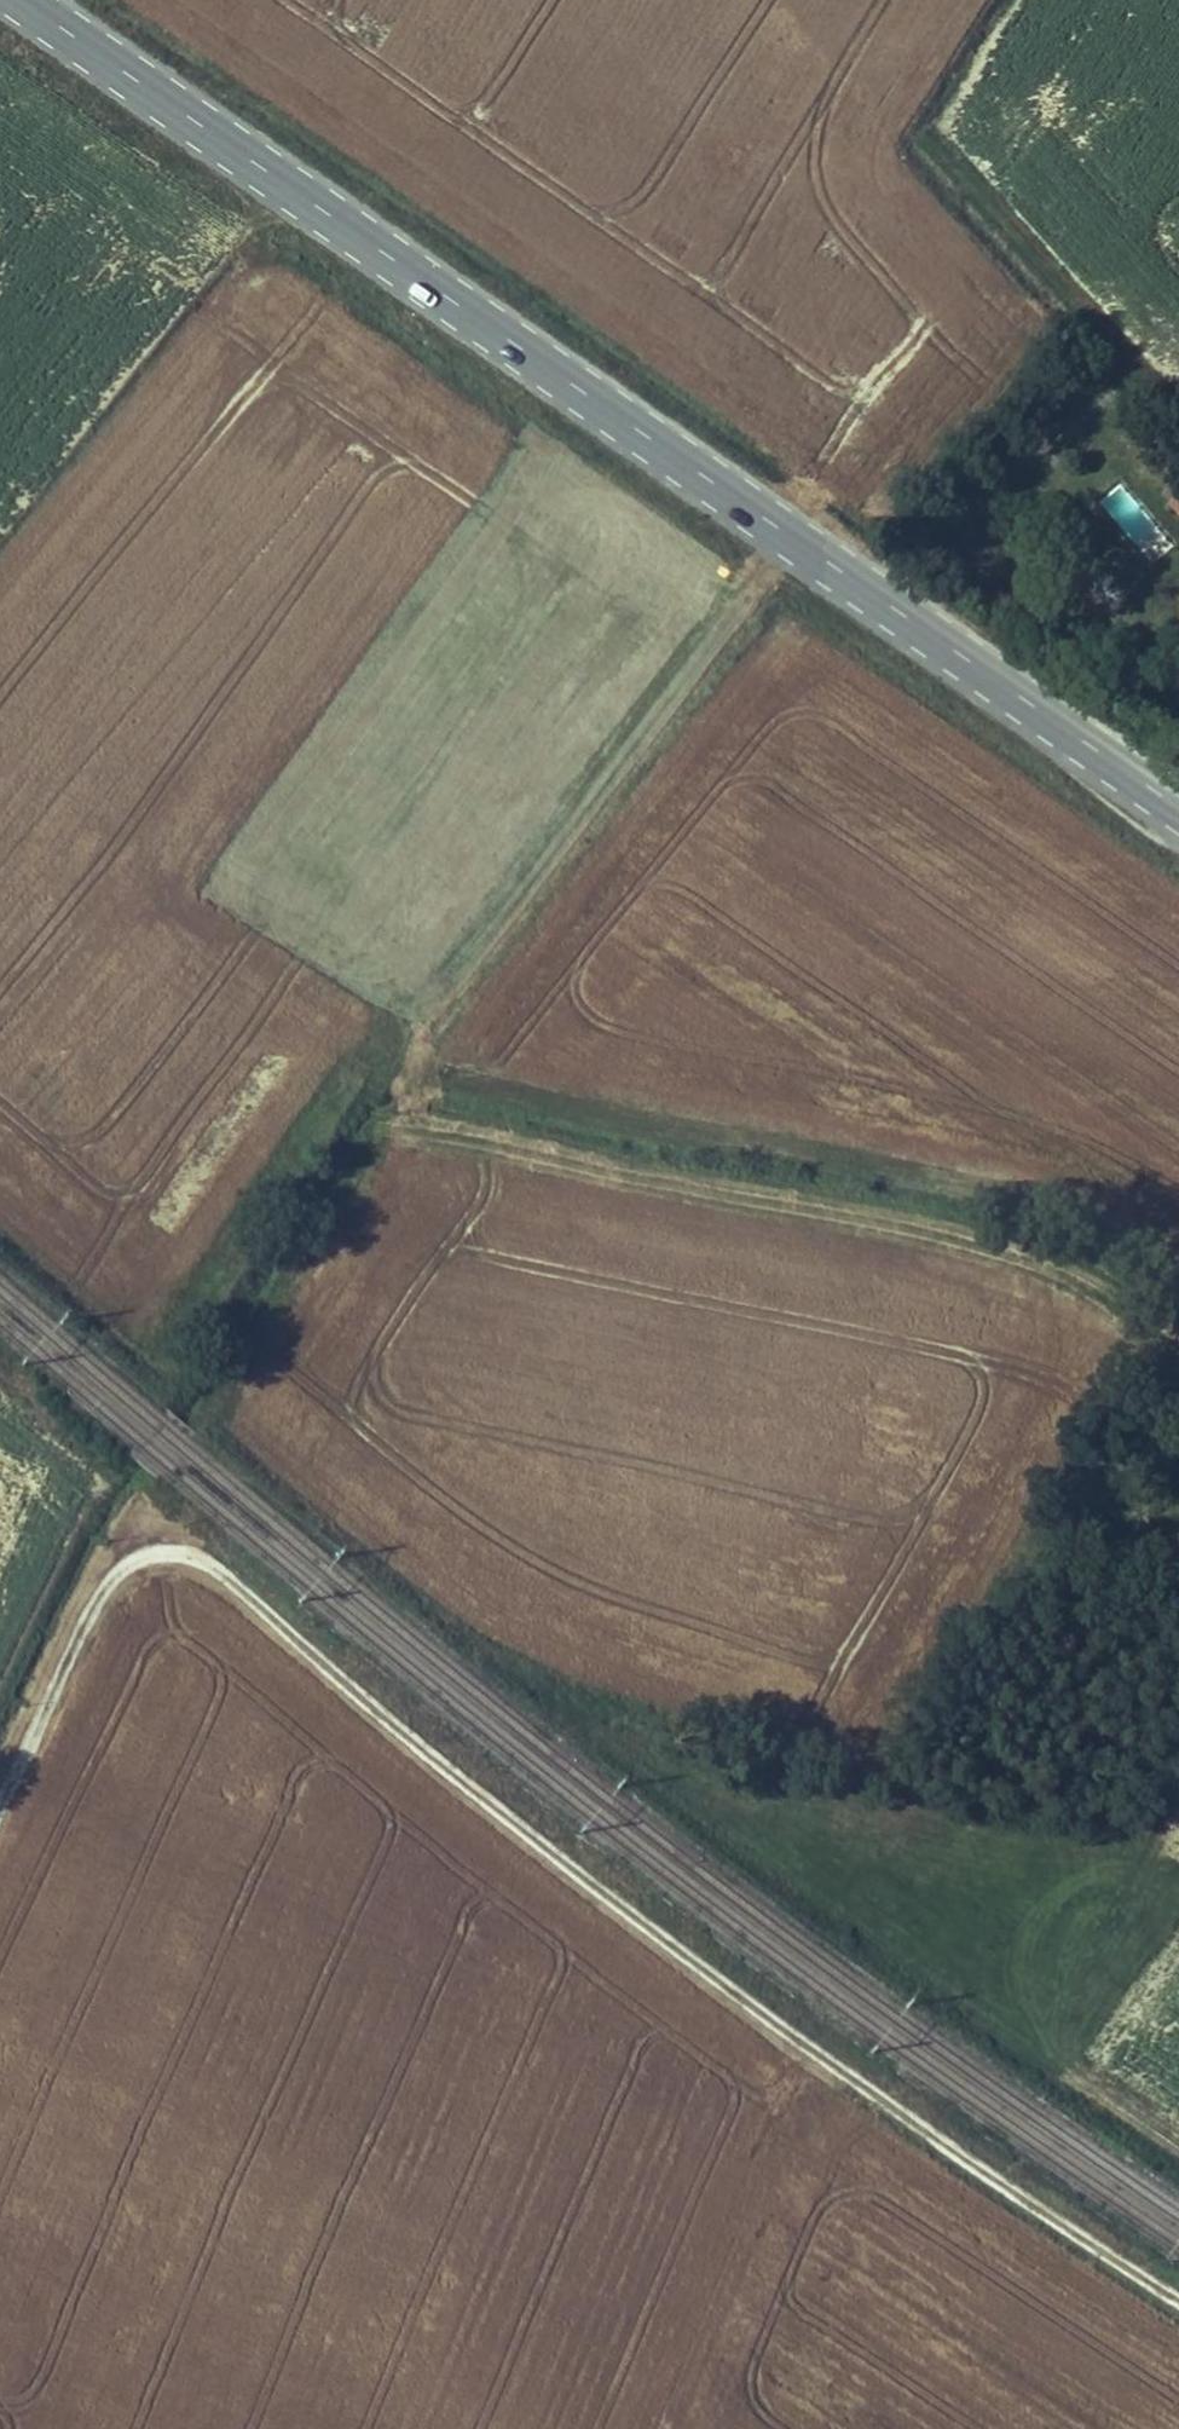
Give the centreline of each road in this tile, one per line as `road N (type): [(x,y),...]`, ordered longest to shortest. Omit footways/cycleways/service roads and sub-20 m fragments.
road 1 (track): [(1178,2298),(738,1997),(490,1803),(191,1551),(154,1550),(123,1567),(95,1606),(0,1802)]
road 2 (primary): [(27,0),(594,407),(1178,802)]

